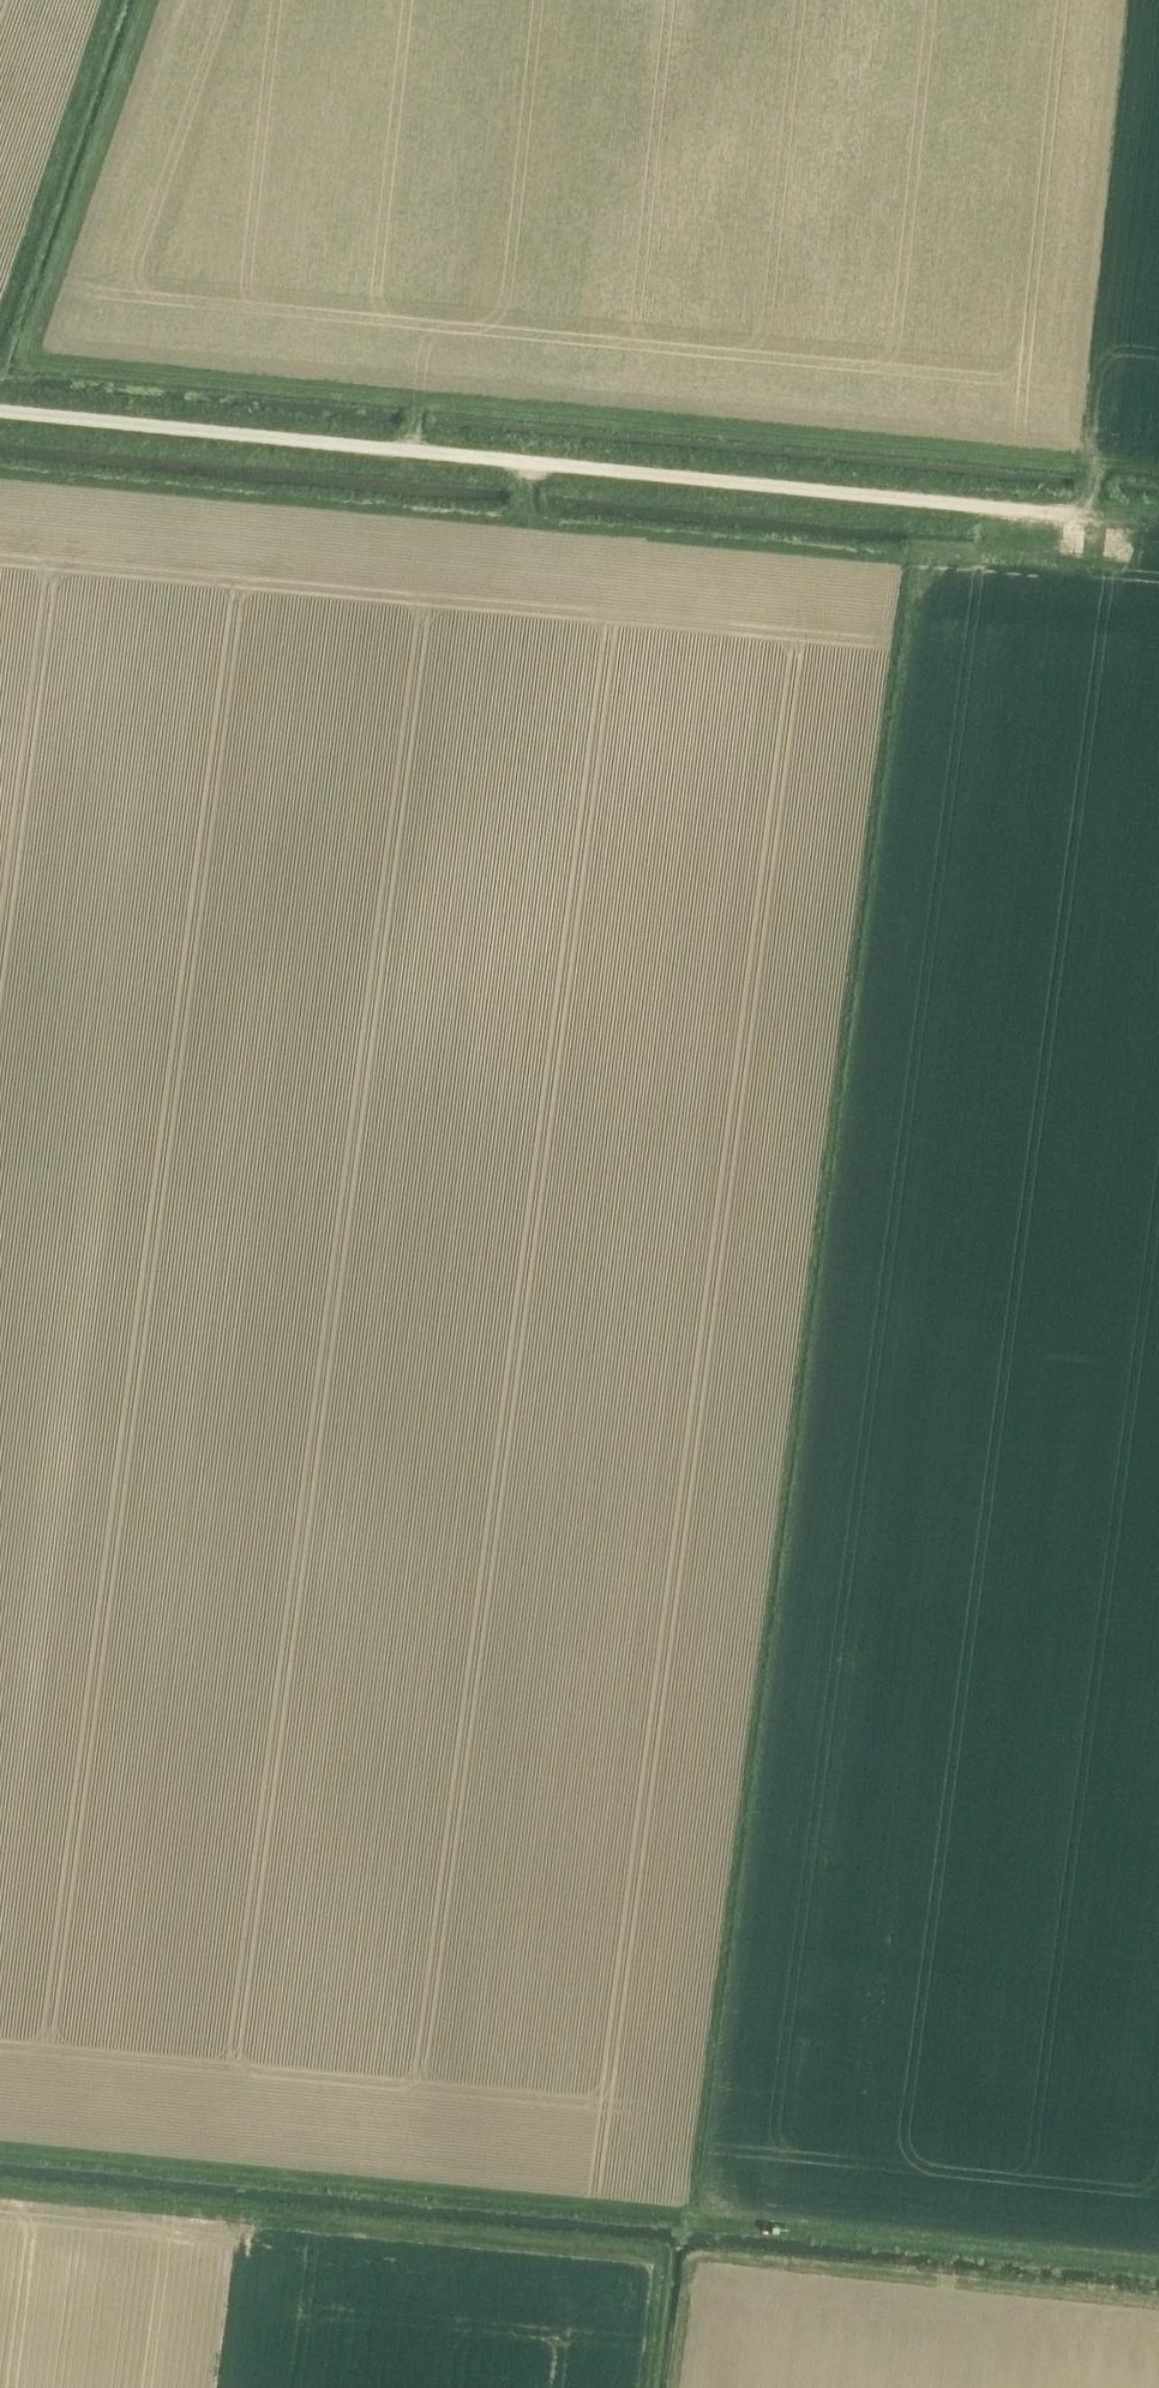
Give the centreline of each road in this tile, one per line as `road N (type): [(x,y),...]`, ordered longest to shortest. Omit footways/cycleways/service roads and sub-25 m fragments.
road 1 (unclassified): [(1088,519),(0,411)]

